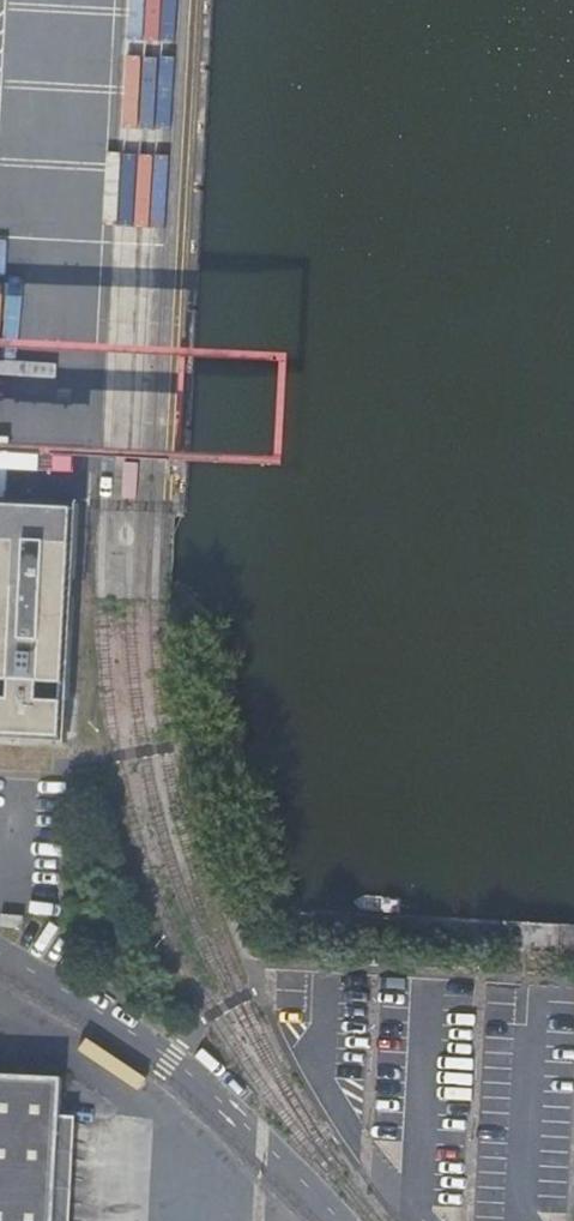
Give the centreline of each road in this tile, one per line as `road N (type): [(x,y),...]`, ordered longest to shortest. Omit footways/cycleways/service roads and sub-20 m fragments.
road 1 (unclassified): [(0,955),(173,1060),(340,1220)]

